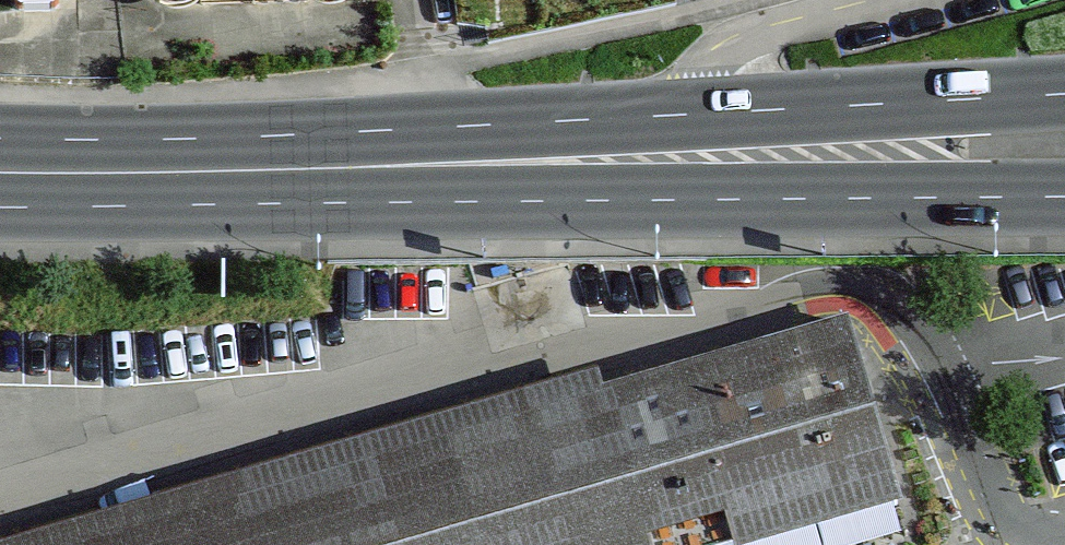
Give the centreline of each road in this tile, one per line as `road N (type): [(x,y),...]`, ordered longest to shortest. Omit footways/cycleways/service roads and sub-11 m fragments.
road 1 (primary): [(1064,94),(692,114),(352,168)]
road 2 (primary): [(352,168),(694,200),(1064,197)]
road 3 (primary): [(0,172),(352,168)]

